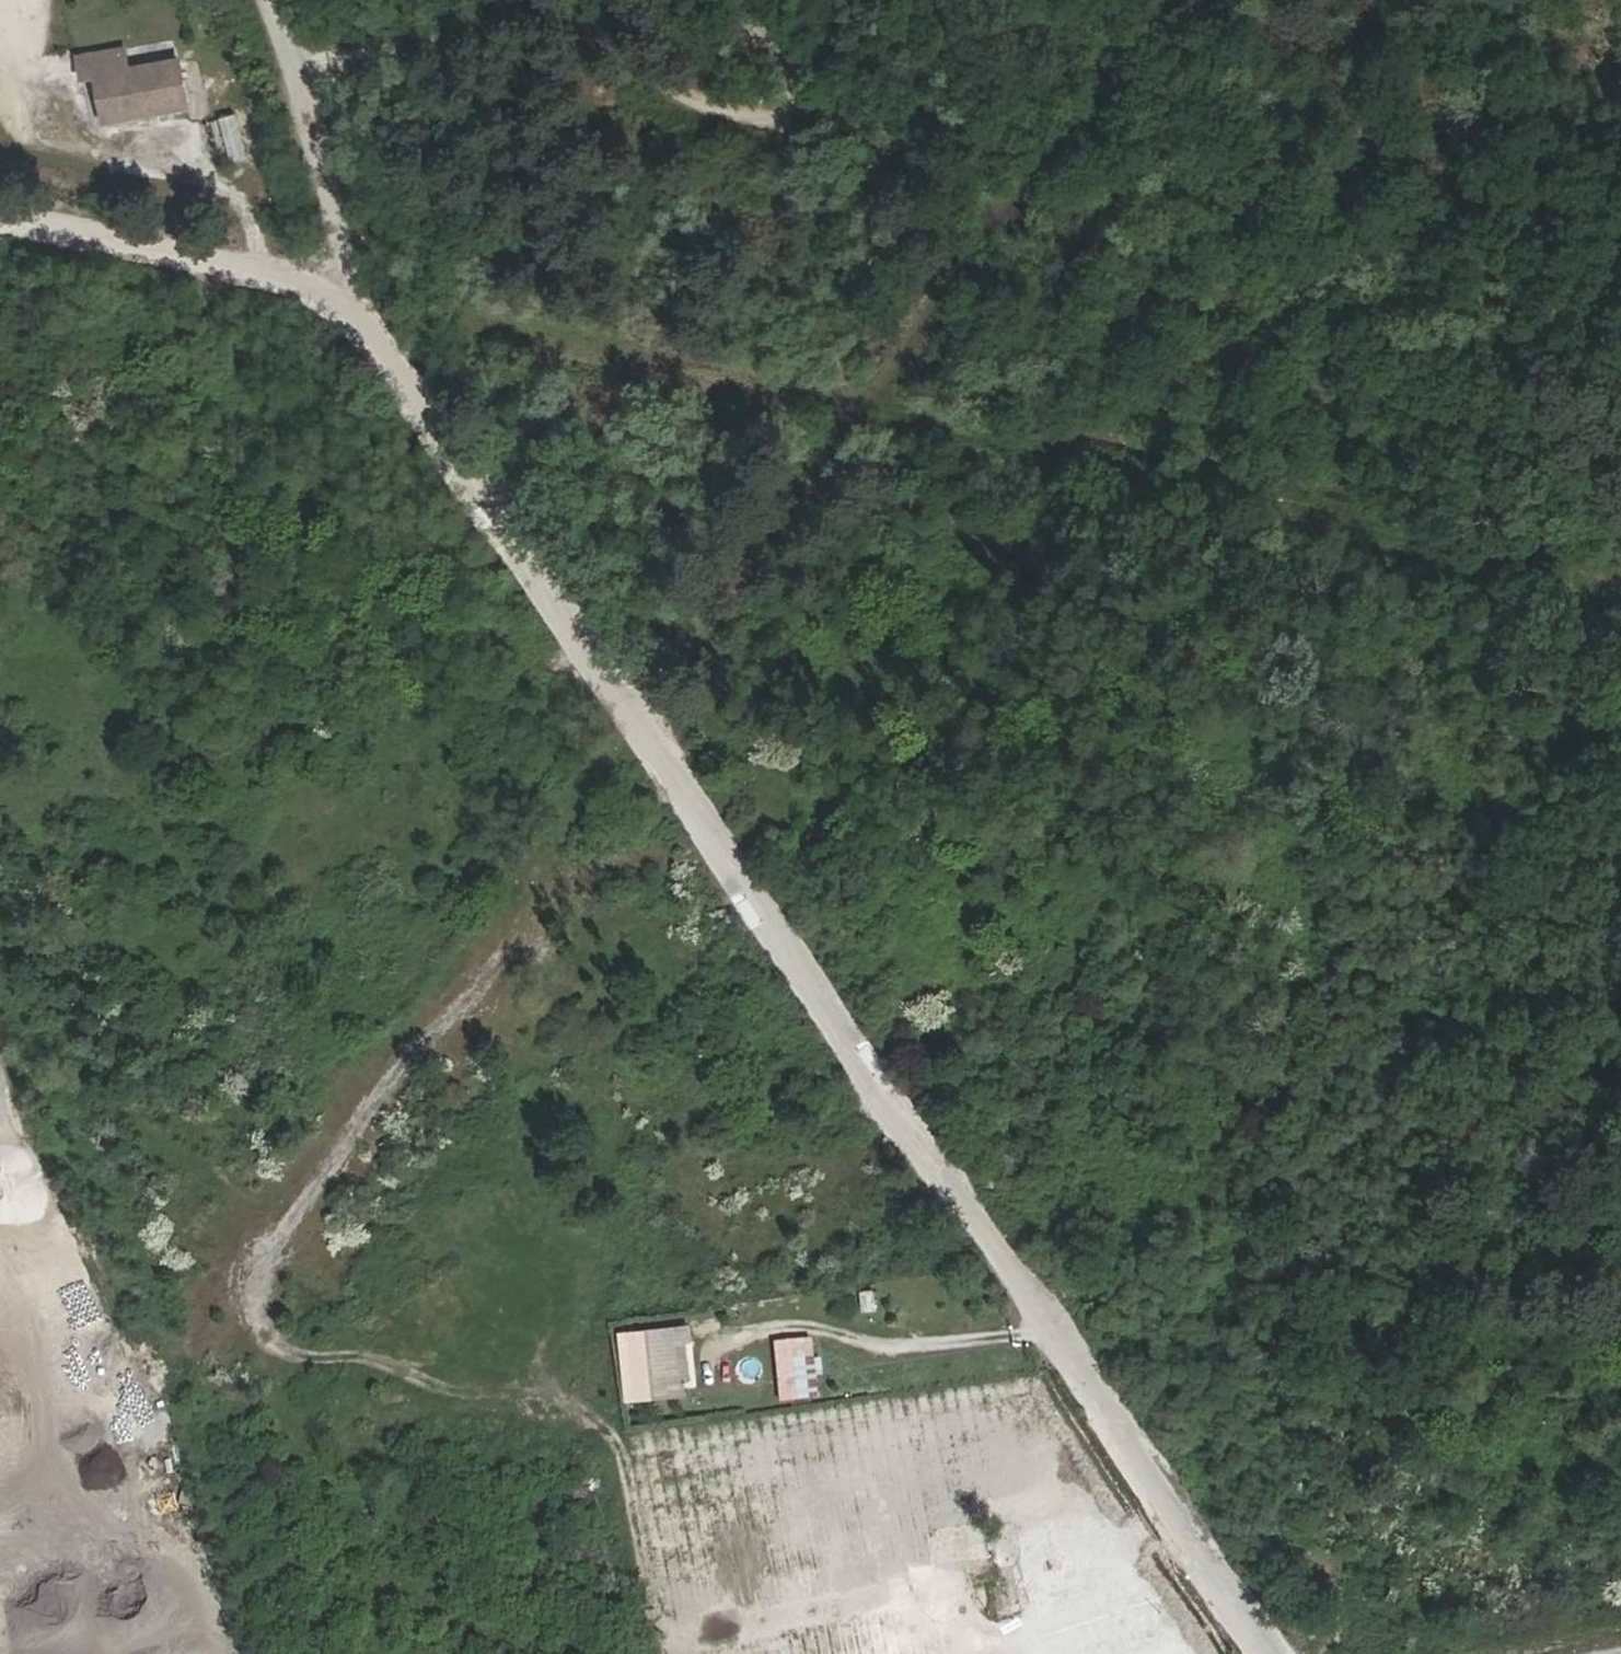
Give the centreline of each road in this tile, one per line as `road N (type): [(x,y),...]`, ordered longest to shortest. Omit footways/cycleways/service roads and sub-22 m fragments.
road 1 (track): [(270,0),(352,292),(1266,1653)]
road 2 (unclassified): [(352,292),(0,211)]

